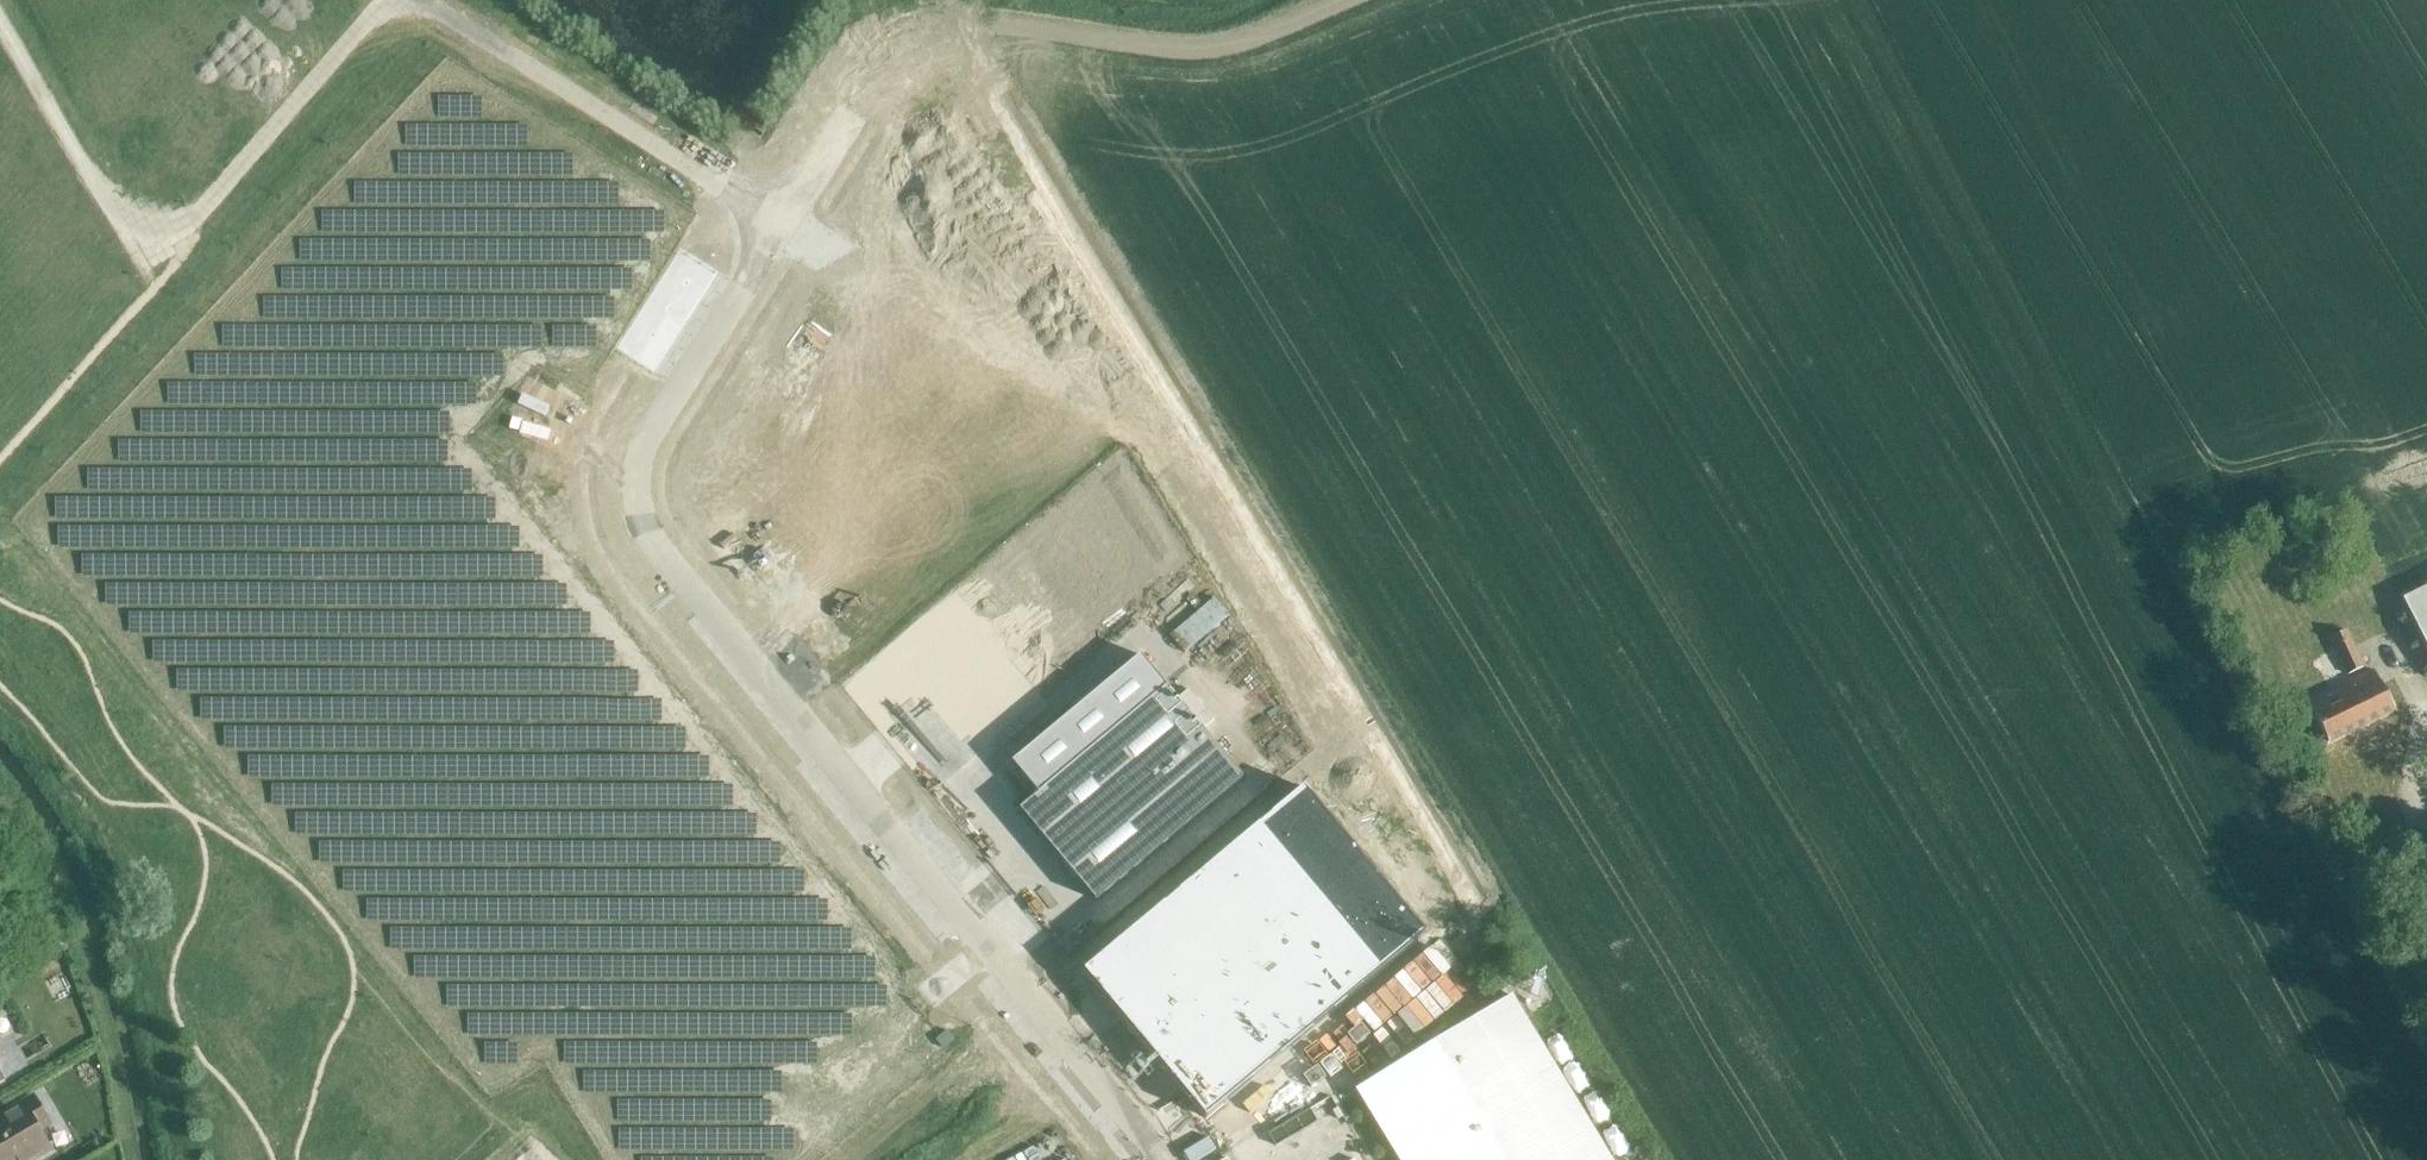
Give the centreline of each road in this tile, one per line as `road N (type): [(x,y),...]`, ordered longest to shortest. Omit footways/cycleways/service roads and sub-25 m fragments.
road 1 (residential): [(1156,1159),(648,545),(641,525),(637,481),(653,426),(851,113)]

